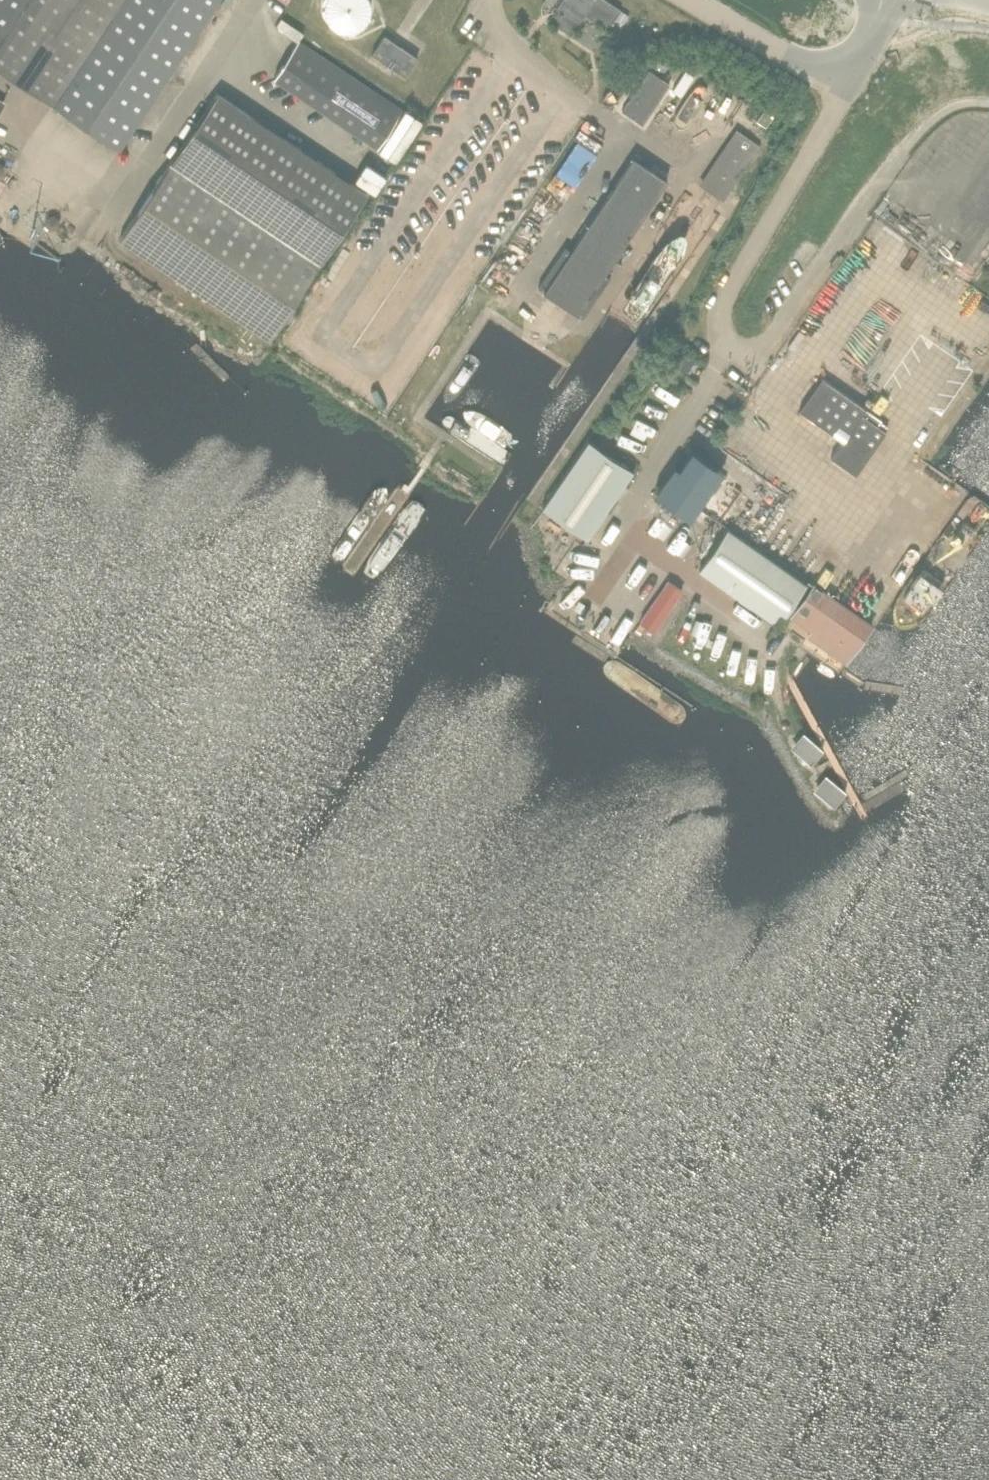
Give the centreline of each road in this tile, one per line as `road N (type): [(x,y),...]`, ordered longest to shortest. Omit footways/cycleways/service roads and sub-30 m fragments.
road 1 (unclassified): [(904,150),(770,337),(745,346),(729,340),(718,322),(720,302),(846,81)]
road 2 (unclassified): [(111,213),(255,0)]
road 3 (unclassified): [(846,81),(697,0)]
road 4 (residential): [(580,101),(492,34),(485,0)]

